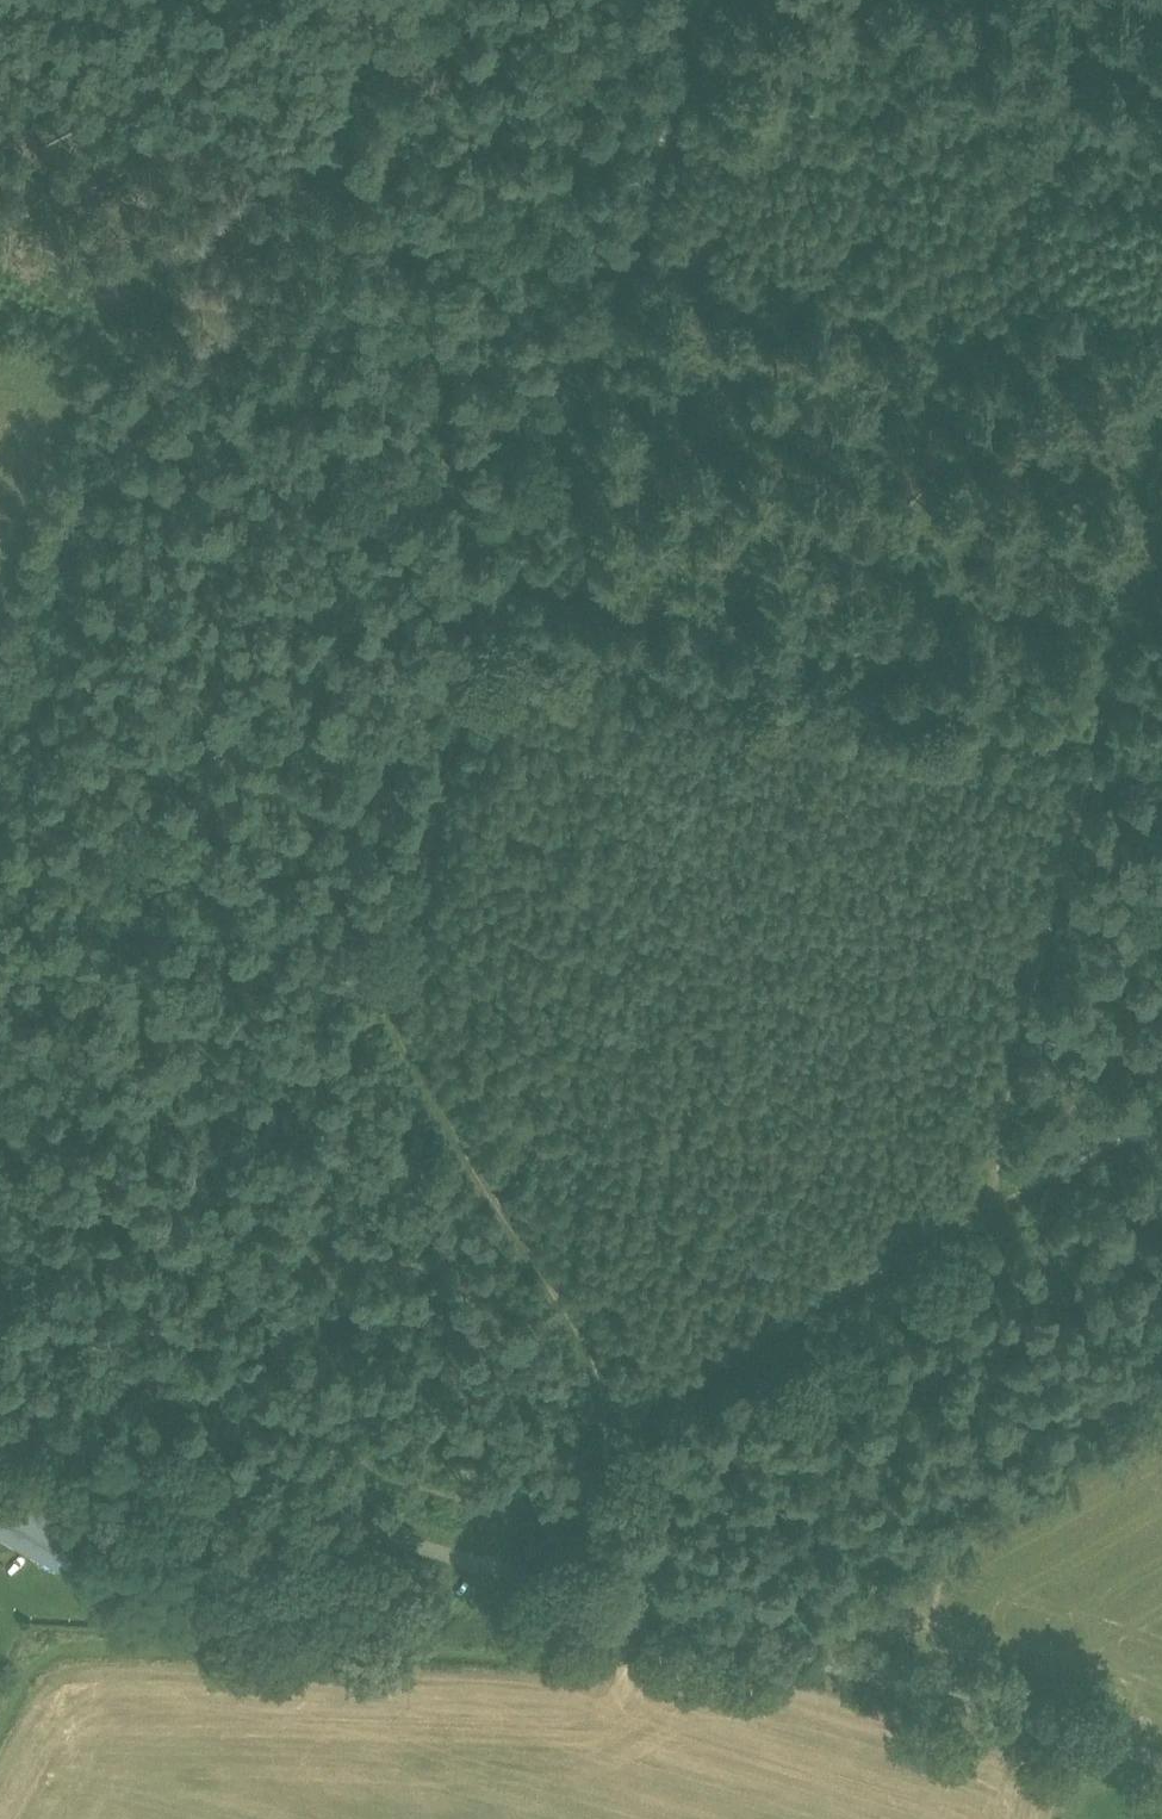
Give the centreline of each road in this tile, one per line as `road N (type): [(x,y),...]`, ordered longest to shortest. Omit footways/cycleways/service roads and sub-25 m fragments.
road 1 (unclassified): [(1161,1761),(0,1418)]

